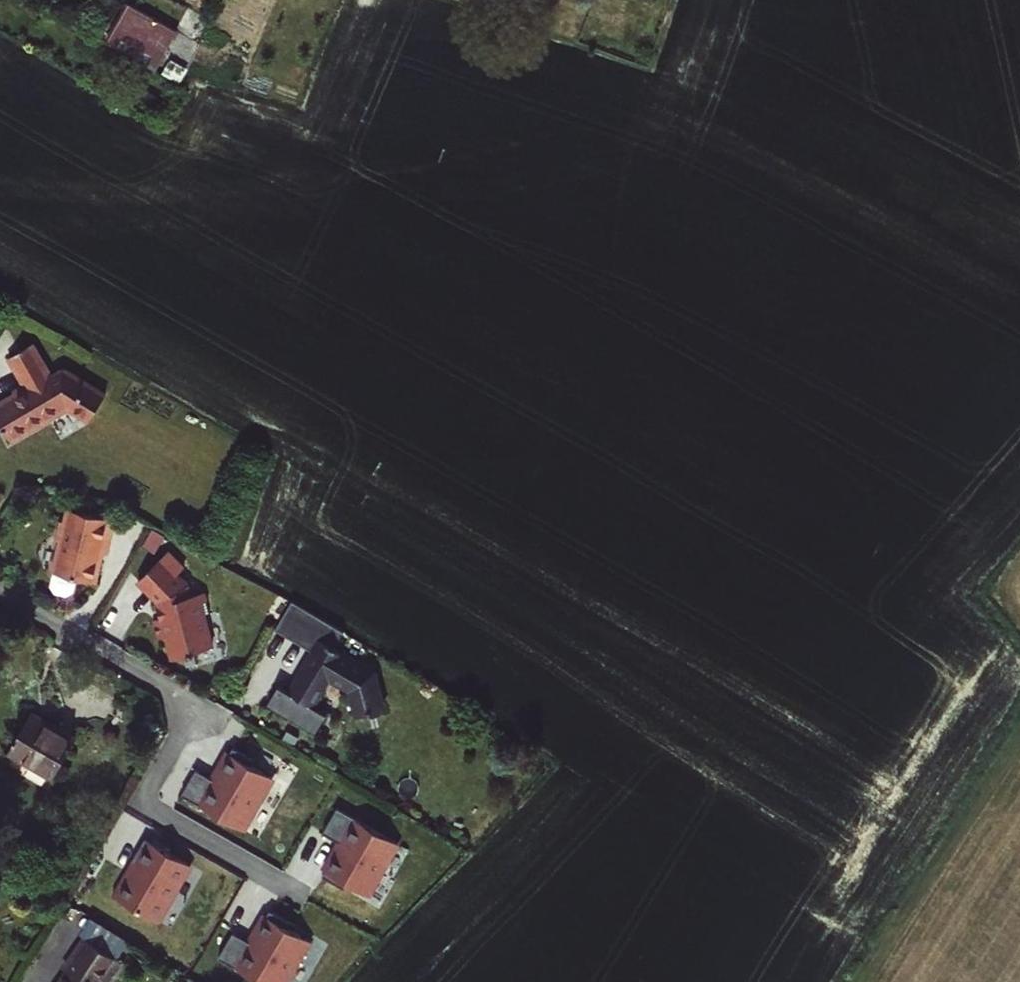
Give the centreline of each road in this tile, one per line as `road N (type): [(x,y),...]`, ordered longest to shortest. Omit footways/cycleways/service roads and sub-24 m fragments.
road 1 (residential): [(0,594),(196,706)]

